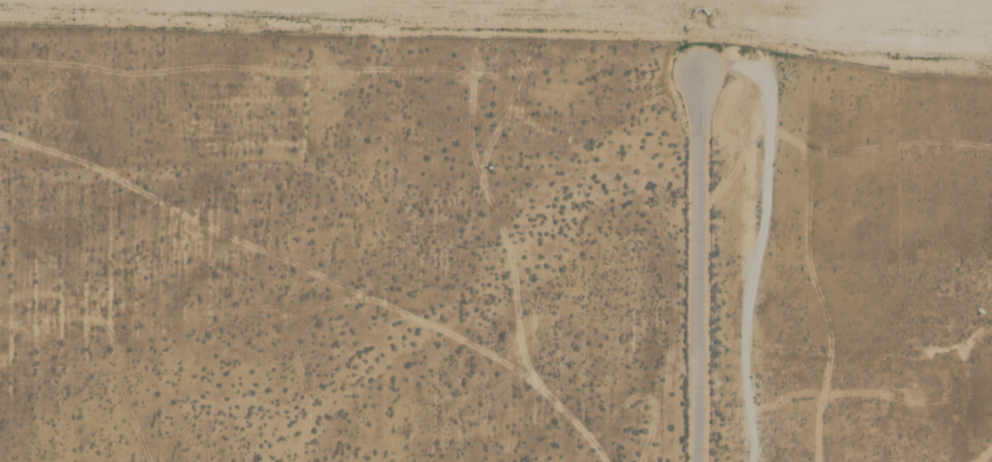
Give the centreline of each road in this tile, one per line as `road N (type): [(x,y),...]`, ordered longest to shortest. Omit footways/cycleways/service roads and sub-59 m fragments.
road 1 (residential): [(700,461),(700,71)]

